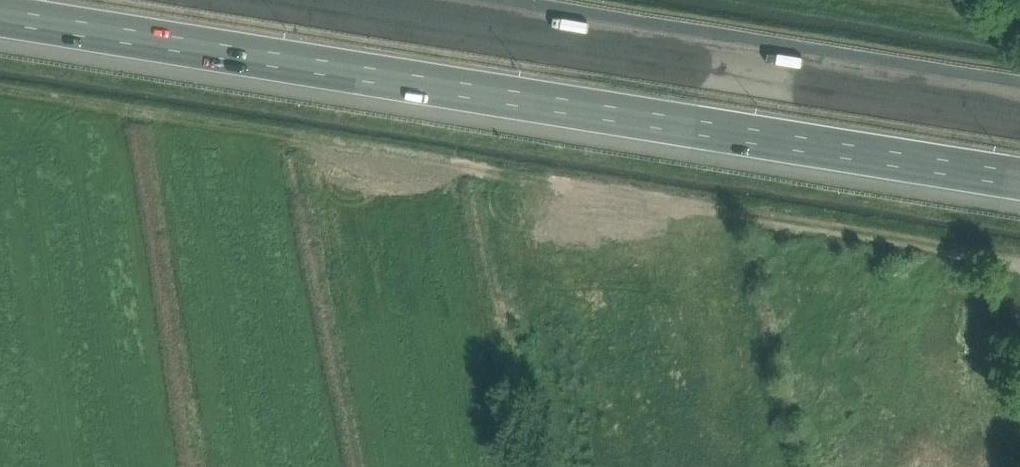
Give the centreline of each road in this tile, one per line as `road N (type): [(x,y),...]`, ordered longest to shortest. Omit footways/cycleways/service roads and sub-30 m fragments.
road 1 (motorway): [(0,19),(1019,181)]
road 2 (motorway): [(1019,113),(306,0)]

